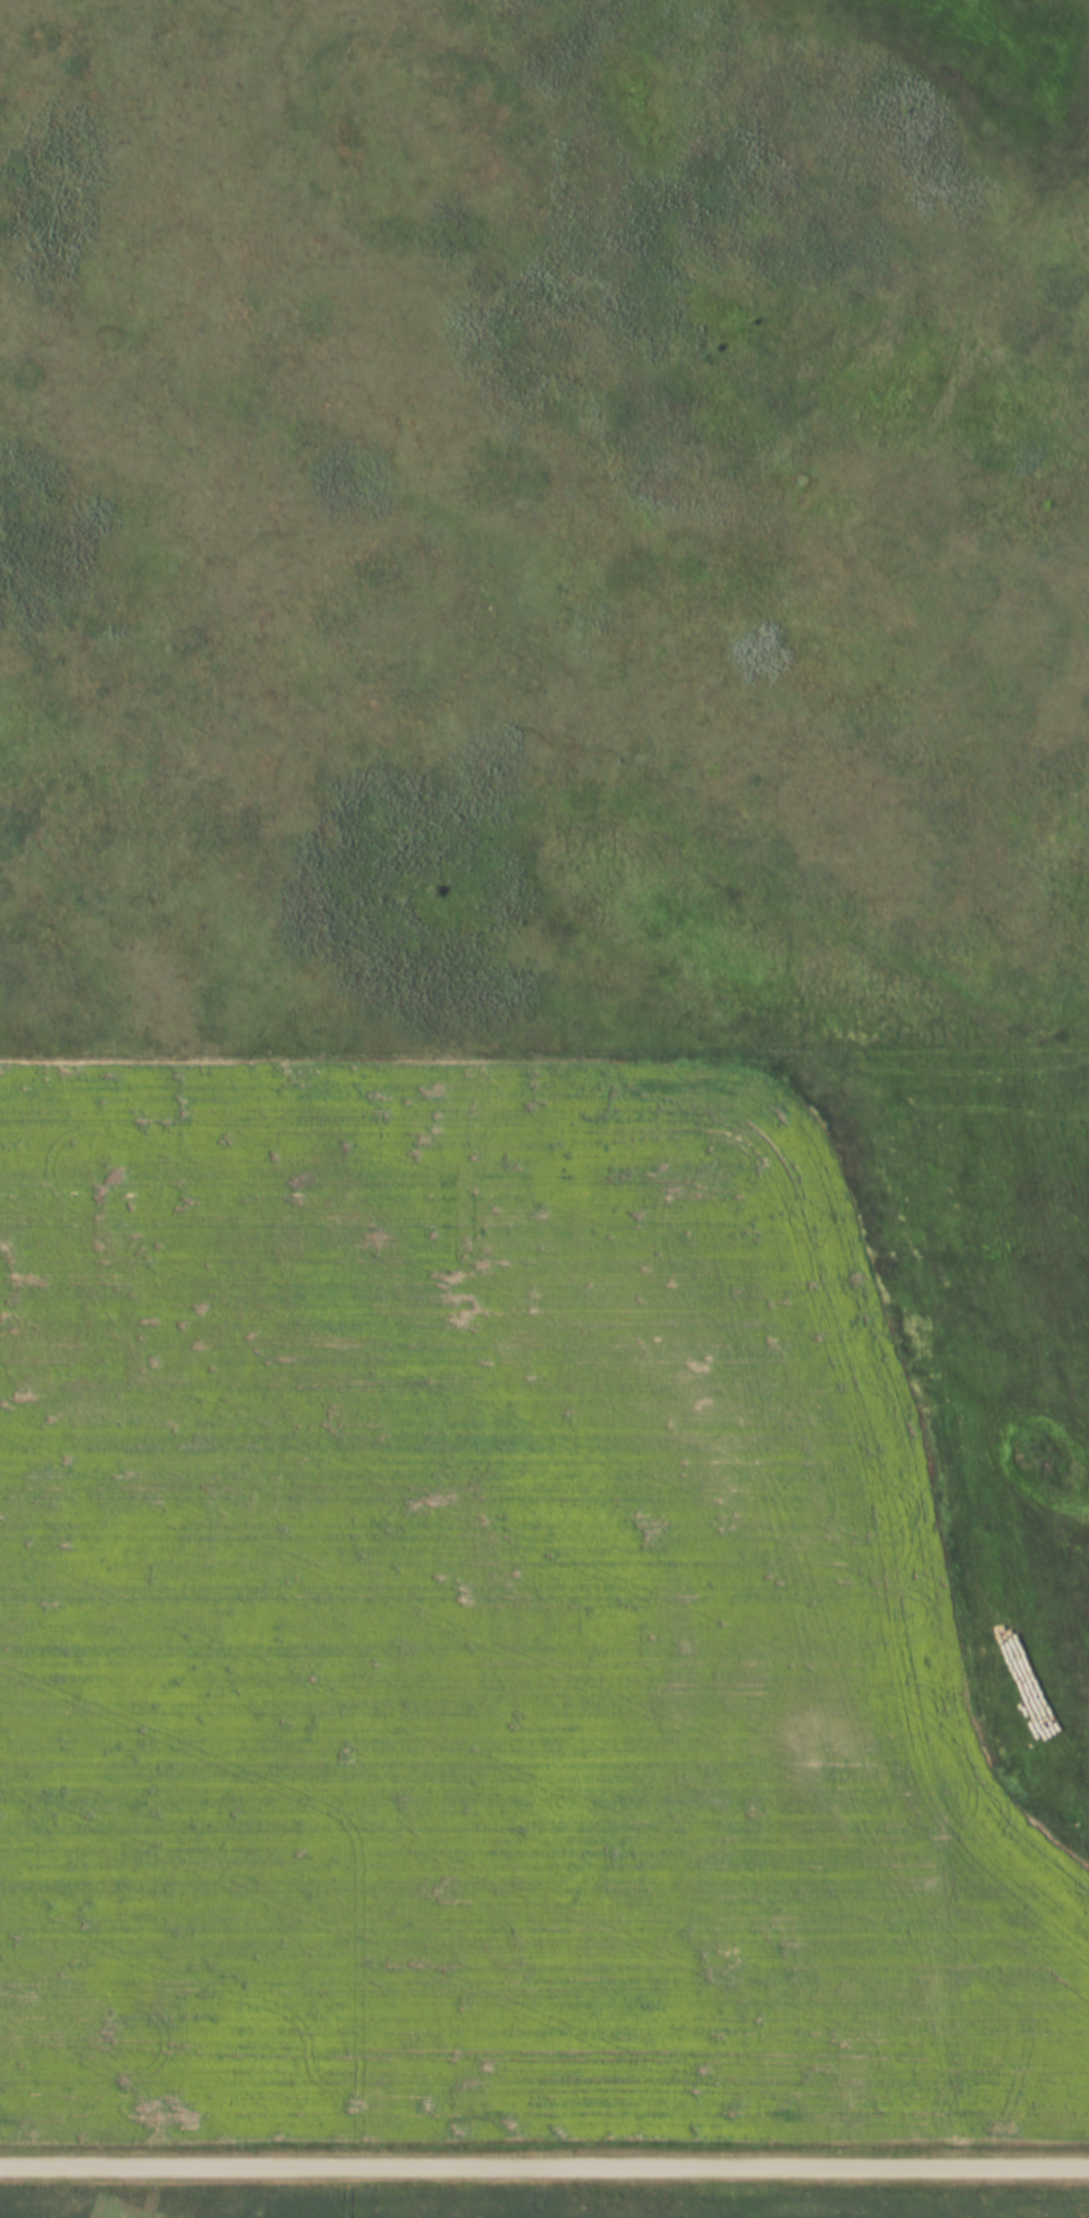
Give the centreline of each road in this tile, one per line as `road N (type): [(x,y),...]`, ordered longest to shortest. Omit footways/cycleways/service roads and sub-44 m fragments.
road 1 (residential): [(1088,2163),(0,2164)]

